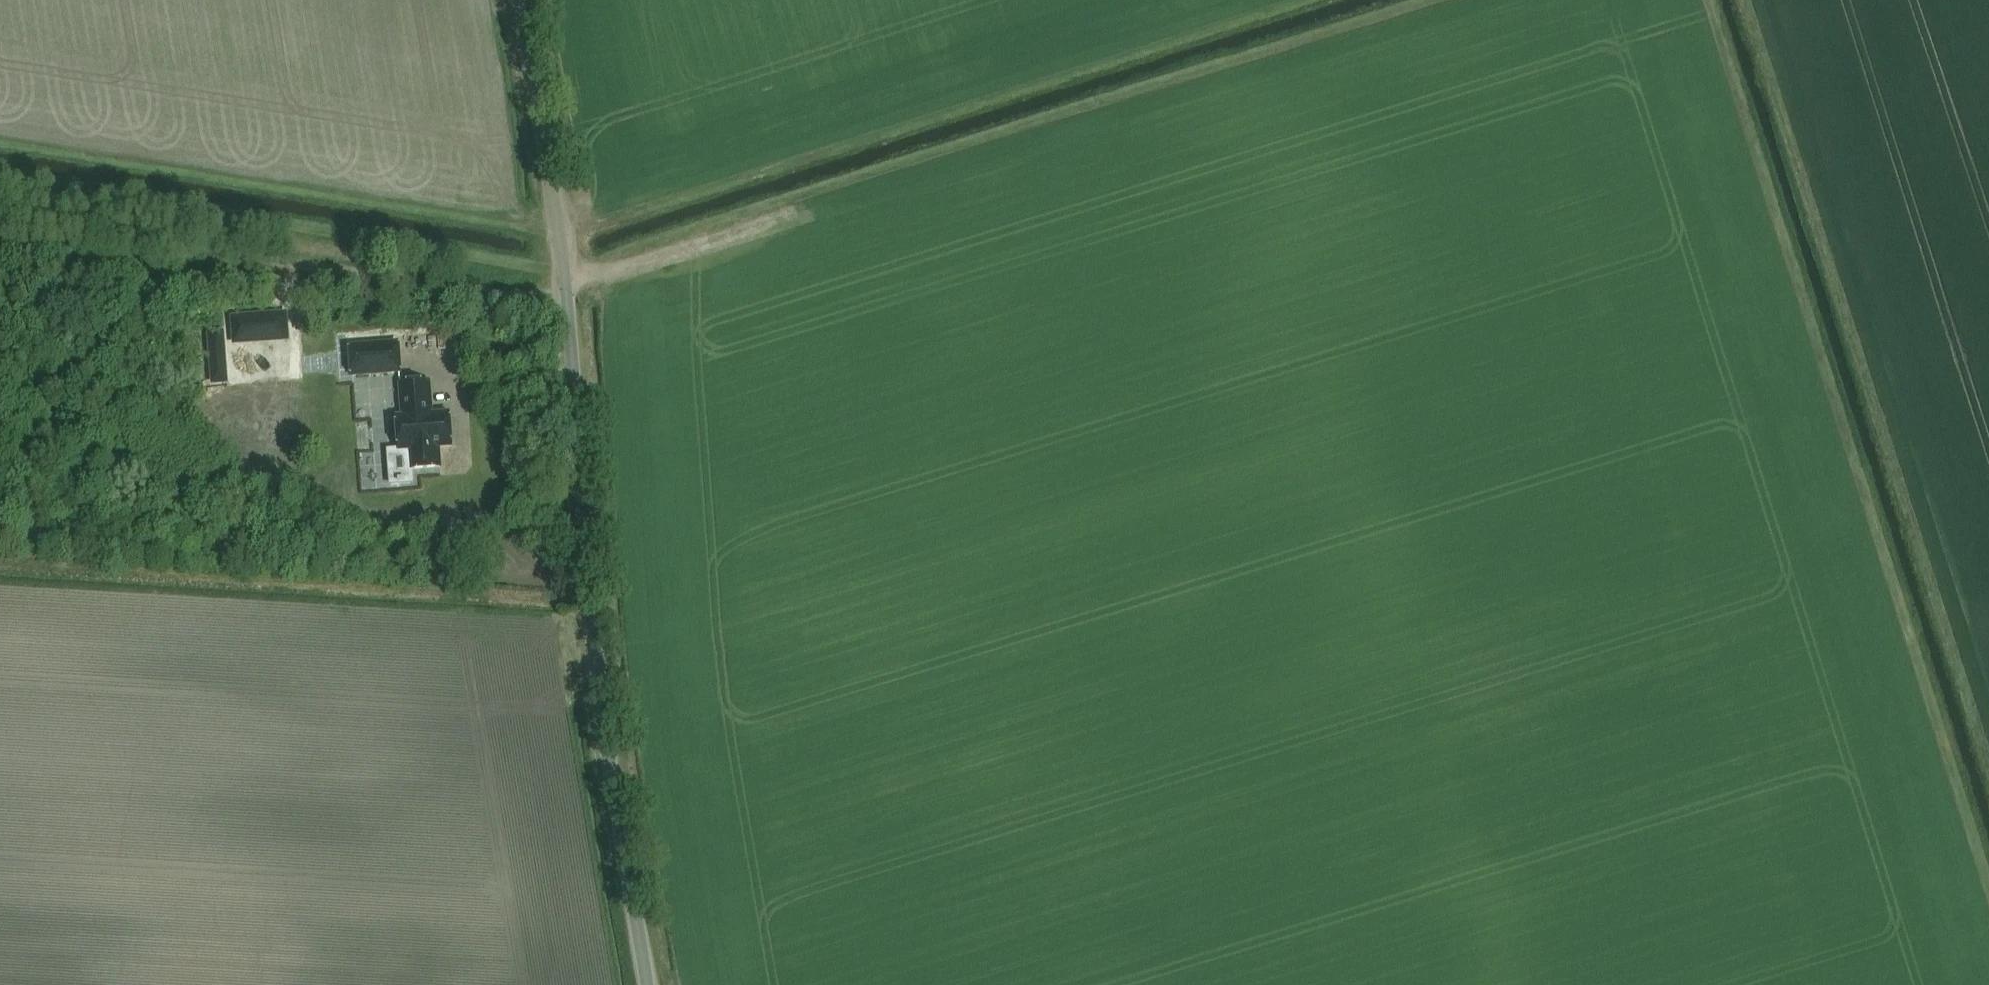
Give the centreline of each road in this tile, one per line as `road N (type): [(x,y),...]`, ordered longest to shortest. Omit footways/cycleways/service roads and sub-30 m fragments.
road 1 (residential): [(649,984),(592,592),(572,303),(522,0)]

